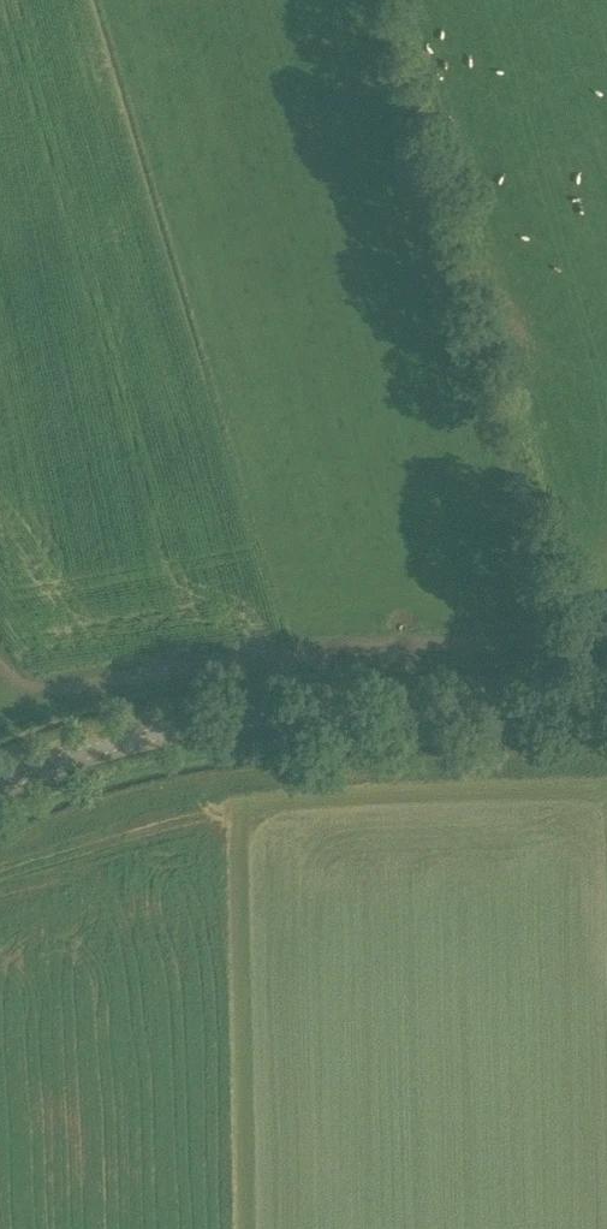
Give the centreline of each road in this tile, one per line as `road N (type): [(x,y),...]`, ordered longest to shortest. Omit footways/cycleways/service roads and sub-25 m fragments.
road 1 (tertiary): [(0,792),(128,744),(211,730),(606,701)]

